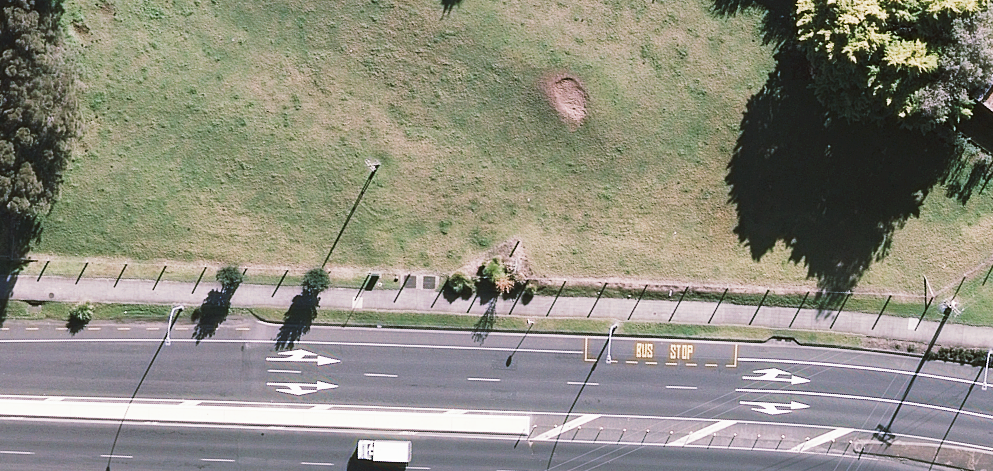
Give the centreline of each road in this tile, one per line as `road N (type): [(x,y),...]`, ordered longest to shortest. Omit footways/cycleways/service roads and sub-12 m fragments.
road 1 (secondary): [(0,367),(798,394),(992,417)]
road 2 (secondary): [(478,470),(0,453)]

